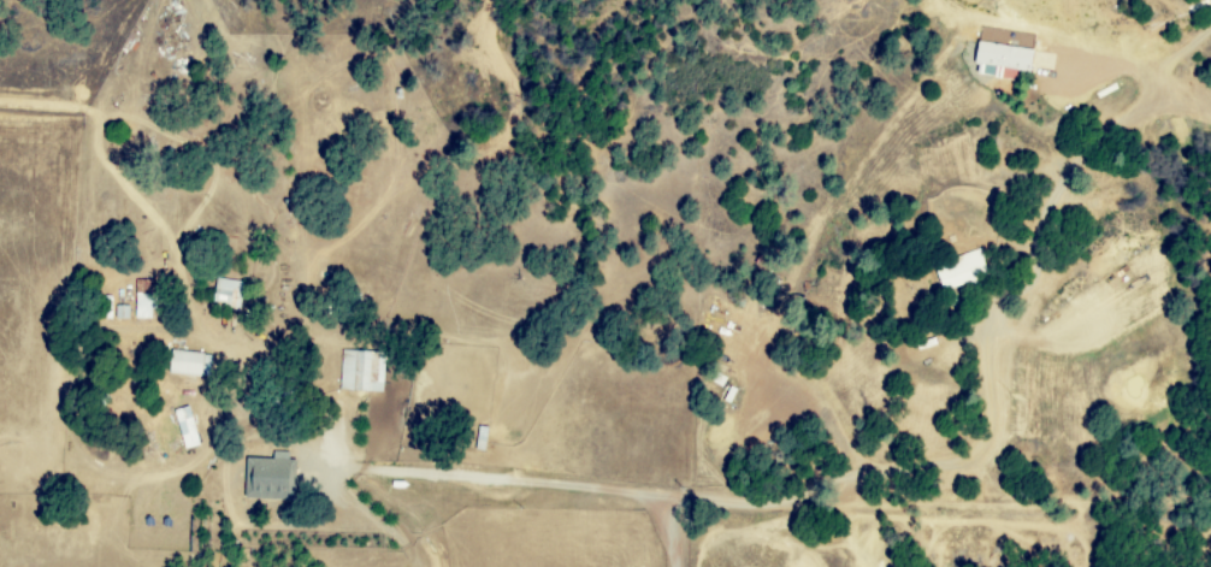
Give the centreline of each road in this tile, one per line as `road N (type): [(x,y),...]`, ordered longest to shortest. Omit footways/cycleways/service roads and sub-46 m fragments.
road 1 (track): [(1210,18),(1093,58),(1020,96),(1021,110),(1050,141),(1067,144),(1079,178),(1033,252),(986,279),(1005,430),(983,457),(786,513),(725,512),(329,483),(279,461),(262,441)]
road 2 (track): [(1033,252),(1100,288),(1210,378)]

